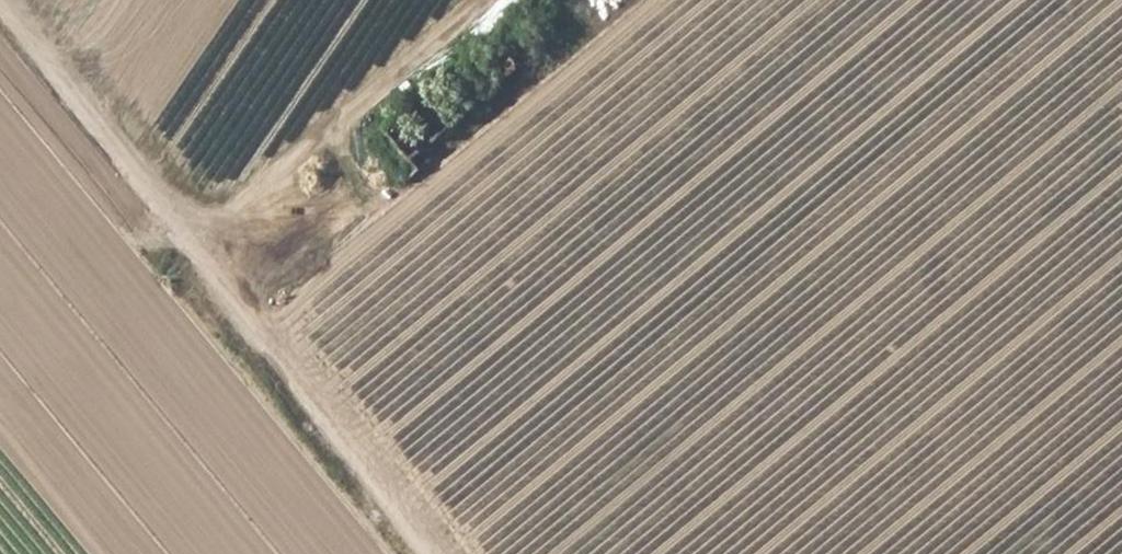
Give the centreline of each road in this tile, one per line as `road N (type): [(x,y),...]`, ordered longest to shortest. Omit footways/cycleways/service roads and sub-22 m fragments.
road 1 (track): [(189,241),(475,0)]

